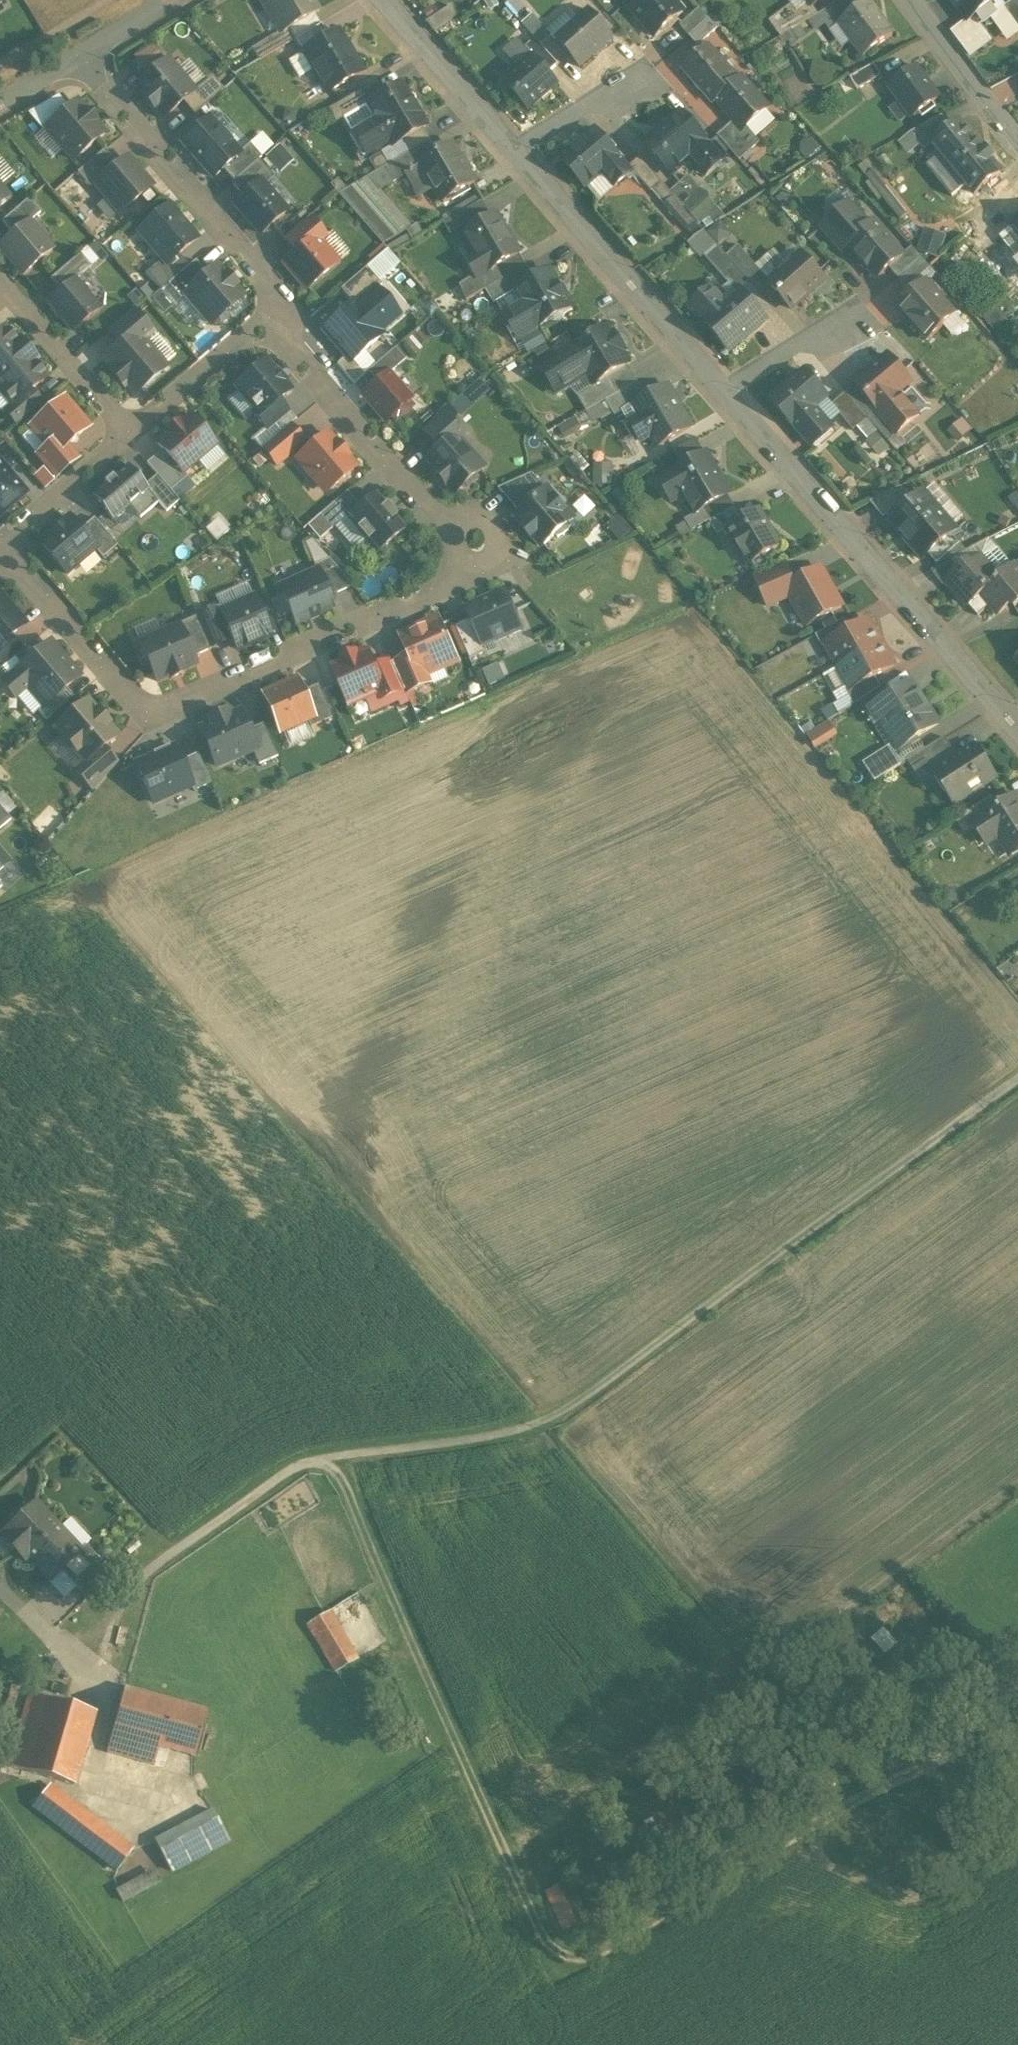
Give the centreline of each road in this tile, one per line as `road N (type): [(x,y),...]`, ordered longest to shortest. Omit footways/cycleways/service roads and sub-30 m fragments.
road 1 (track): [(84,1671),(147,1574),(297,1468),(542,1425),(1017,1080)]
road 2 (track): [(329,1462),(539,1929),(561,1952),(593,1954),(1017,1717)]
road 3 (residential): [(0,563),(25,576),(145,717),(479,572),(287,343),(278,304)]
road 4 (residential): [(724,388),(1017,731)]
road 5 (residential): [(508,151),(724,388)]
road 6 (residential): [(278,304),(80,58)]
road 7 (residential): [(278,304),(124,437)]
road 8 (residential): [(380,0),(508,151)]
road 9 (residential): [(0,283),(124,437)]
road 10 (residential): [(912,0),(1017,141)]
road 11 (residential): [(124,437),(0,543)]
road 12 (residential): [(508,151),(647,72)]
road 13 (residential): [(724,388),(853,309)]

